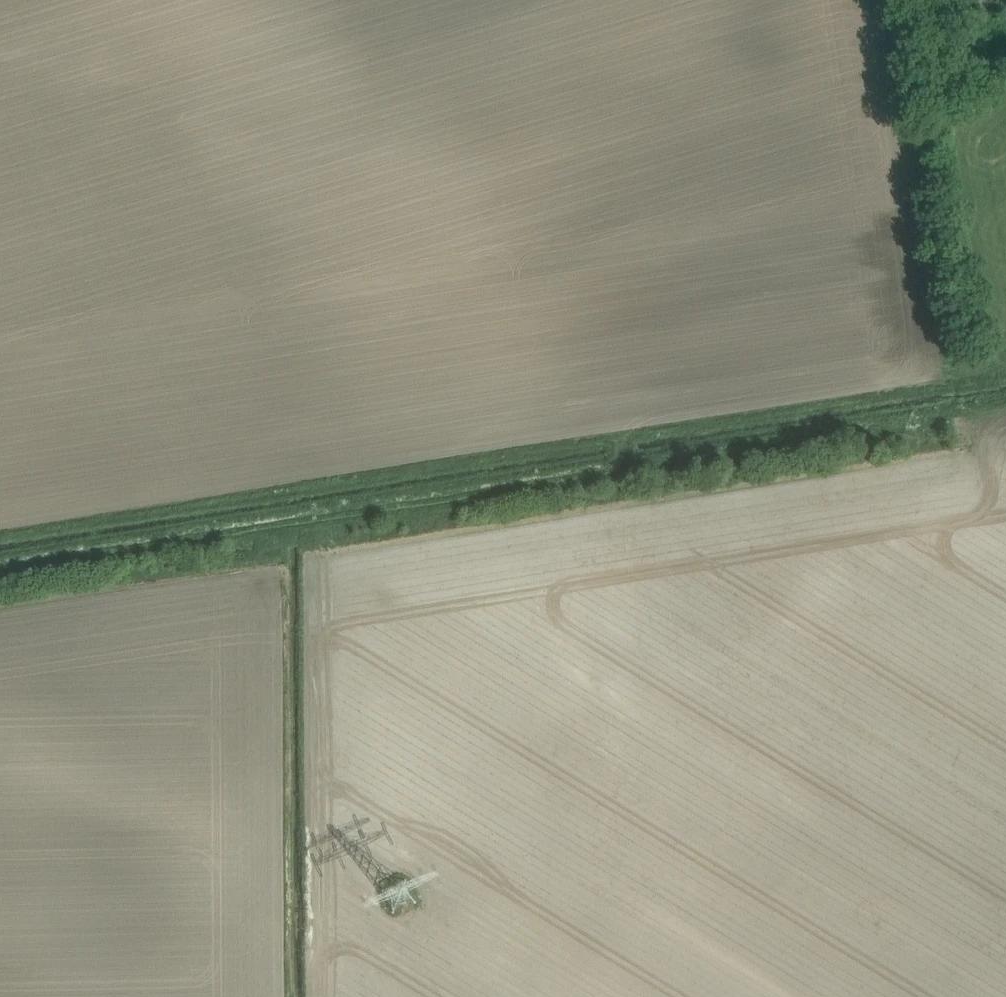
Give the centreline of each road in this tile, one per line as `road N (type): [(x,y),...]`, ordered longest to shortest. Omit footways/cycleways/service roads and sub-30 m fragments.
road 1 (track): [(925,387),(0,533)]
road 2 (track): [(957,125),(933,0)]

